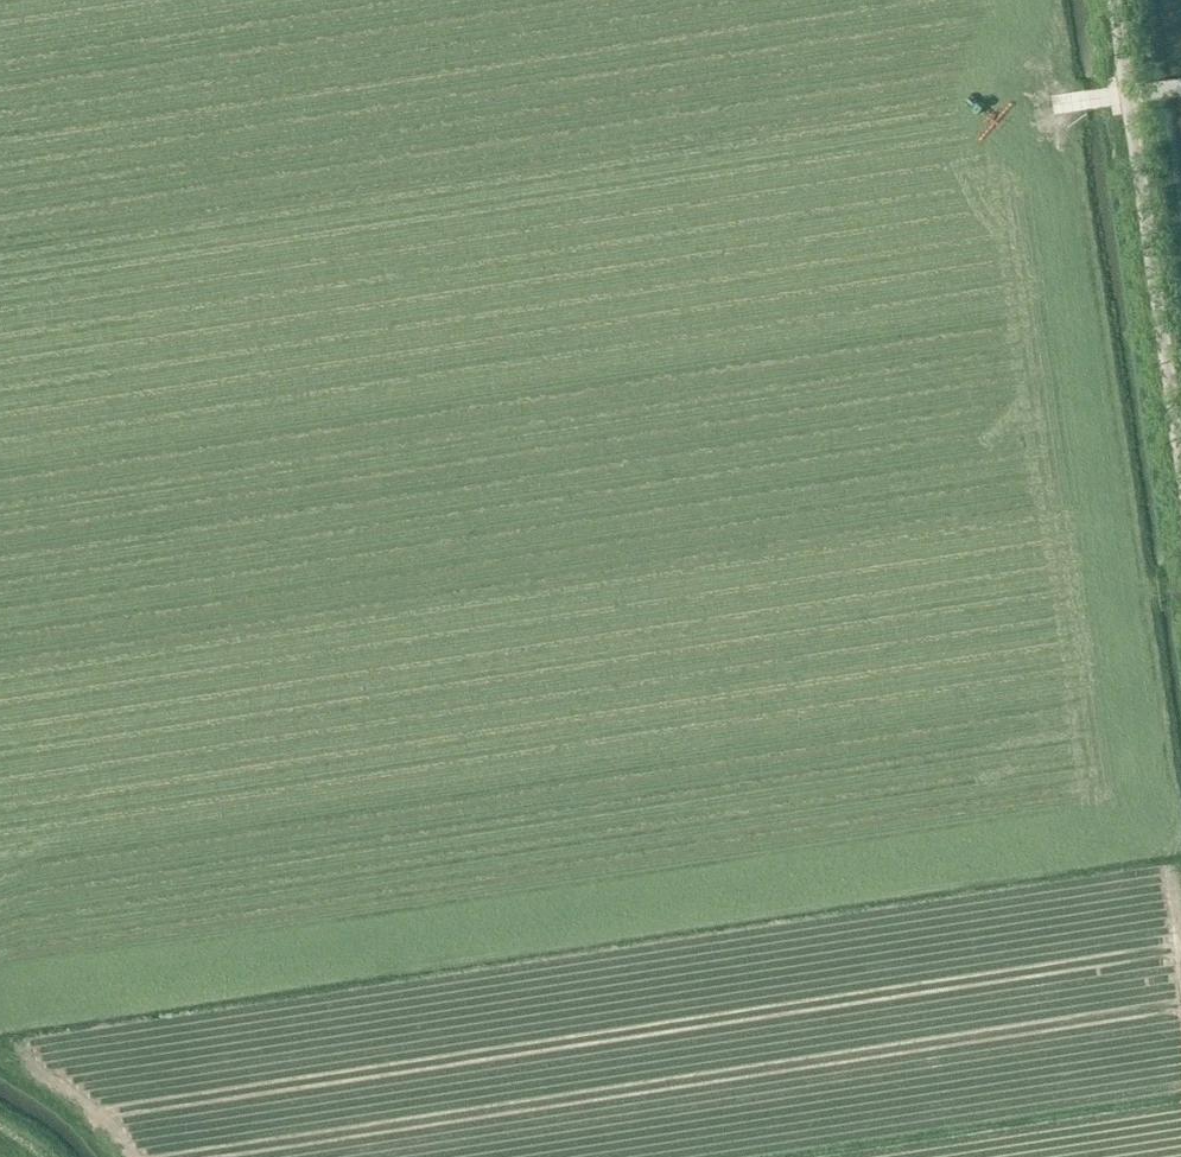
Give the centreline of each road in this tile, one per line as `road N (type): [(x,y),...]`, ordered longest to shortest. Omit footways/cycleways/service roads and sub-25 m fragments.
road 1 (unclassified): [(1180,461),(1114,0)]

